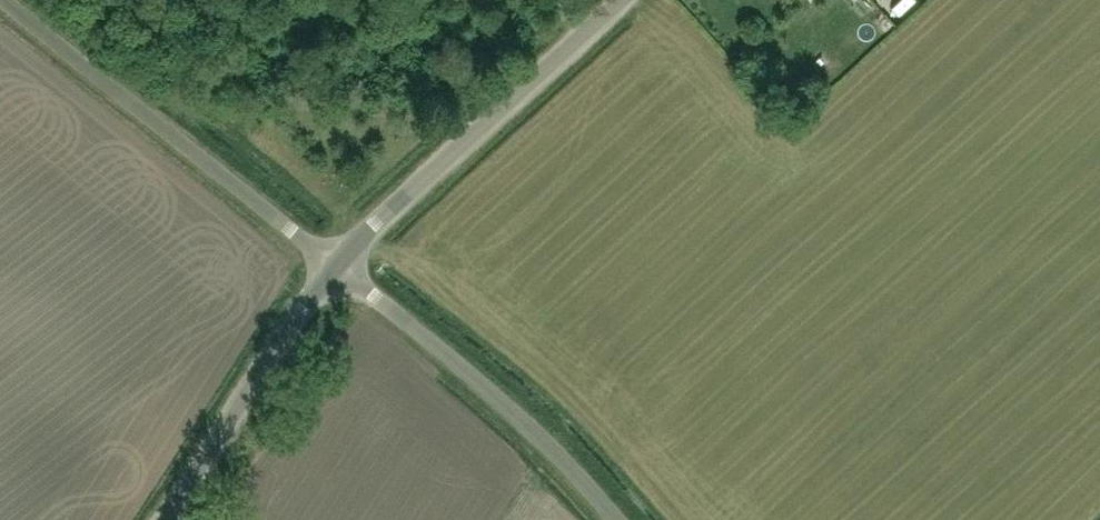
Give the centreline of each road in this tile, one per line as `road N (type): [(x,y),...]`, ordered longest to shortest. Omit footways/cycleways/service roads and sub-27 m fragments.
road 1 (unclassified): [(334,263),(12,0)]
road 2 (unclassified): [(334,263),(625,0)]
road 3 (unclassified): [(621,519),(512,407),(334,263)]
road 4 (unclassified): [(165,519),(334,263)]

